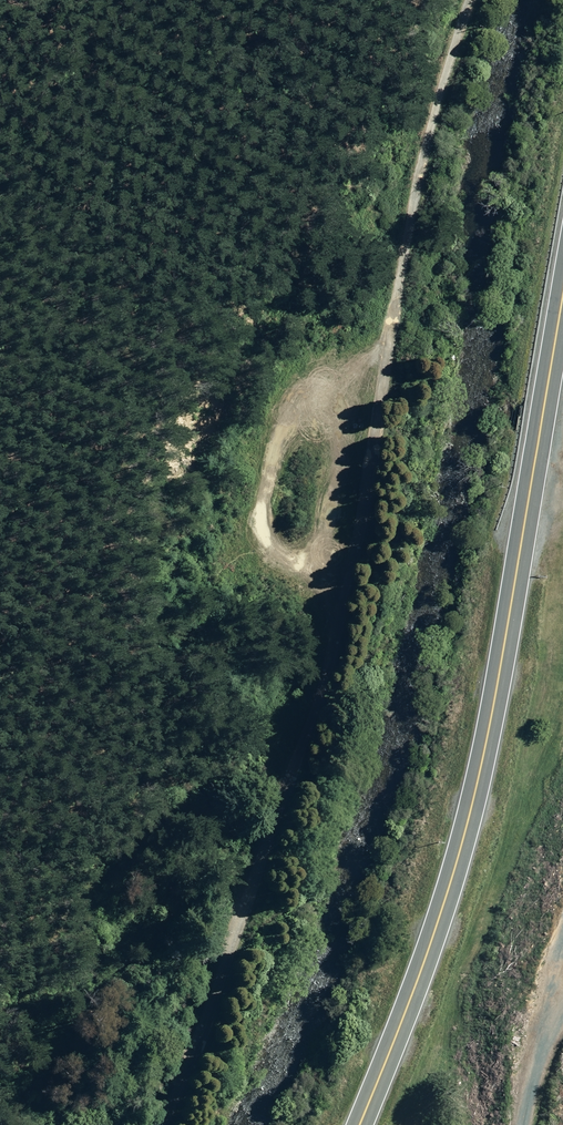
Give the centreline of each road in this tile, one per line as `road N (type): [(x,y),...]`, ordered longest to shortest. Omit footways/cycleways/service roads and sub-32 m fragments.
road 1 (unclassified): [(162,1124),(274,825),(338,616),(368,494),(405,237),(434,108),(470,0)]
road 2 (trunk): [(350,1124),(450,866),(491,719),(562,276)]
road 3 (track): [(526,1124),(562,1002)]

